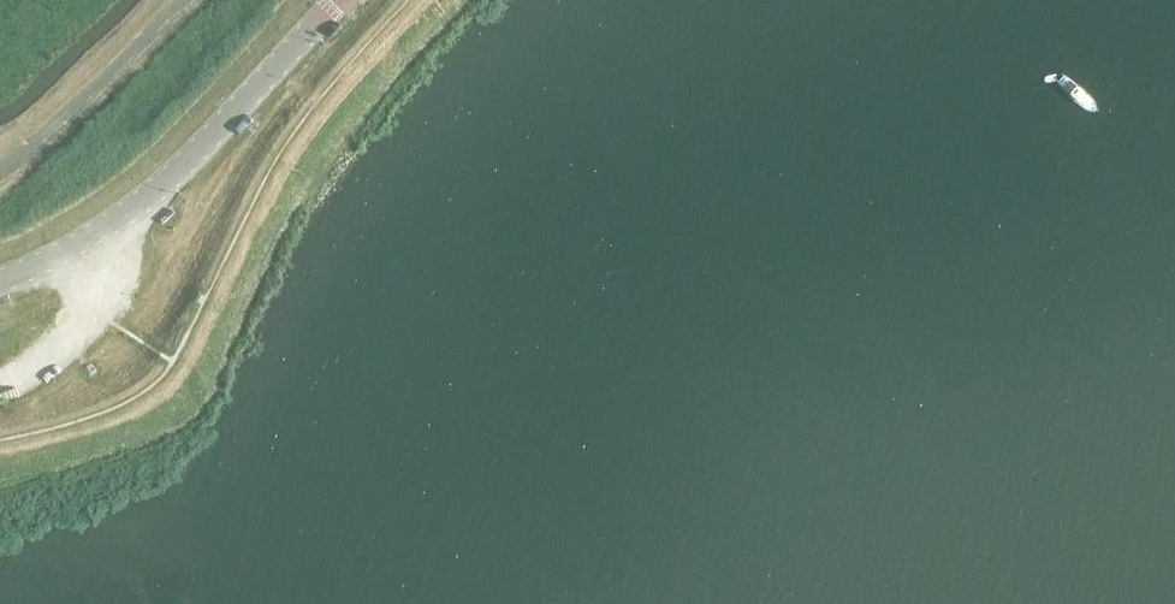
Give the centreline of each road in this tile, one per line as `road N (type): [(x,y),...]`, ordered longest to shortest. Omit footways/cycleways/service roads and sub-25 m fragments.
road 1 (unclassified): [(337,0),(151,194),(0,280)]

